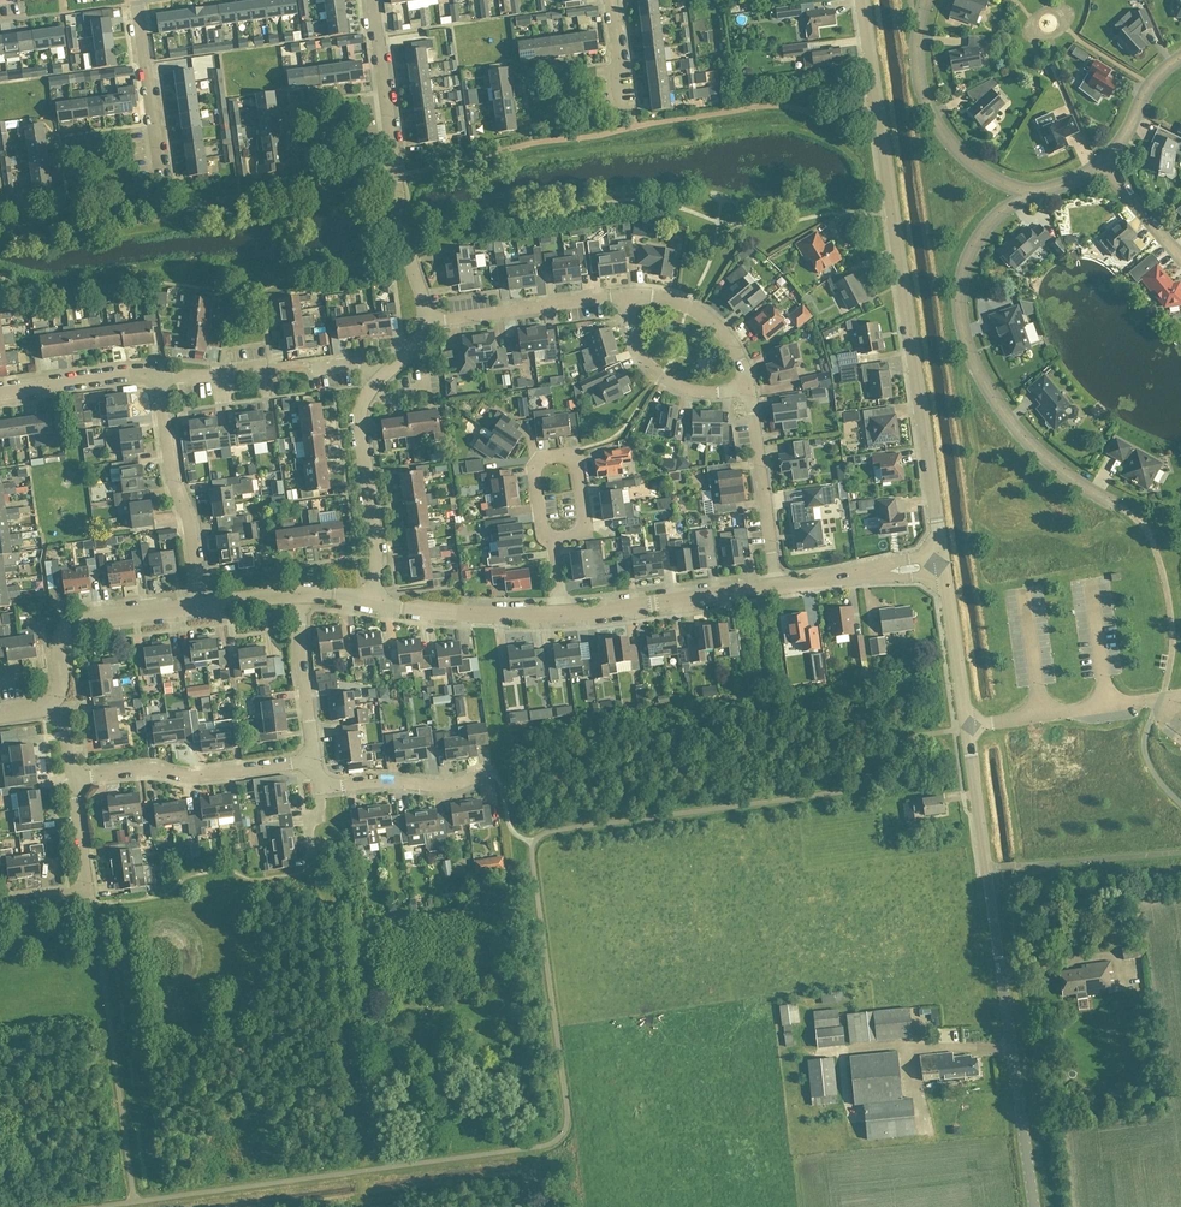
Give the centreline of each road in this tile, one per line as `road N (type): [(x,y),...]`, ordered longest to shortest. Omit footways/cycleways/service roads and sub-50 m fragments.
road 1 (tertiary): [(941,565),(861,0)]
road 2 (unclassified): [(1033,1206),(966,727)]
road 3 (residential): [(1115,506),(1018,434),(965,337),(959,292),(972,247),(998,213),(1031,192)]
road 4 (residential): [(424,322),(398,210),(372,0)]
road 5 (unclassified): [(375,603),(362,409),(369,391),(399,363)]
road 6 (residential): [(1031,192),(976,167),(929,112),(917,45),(925,0)]
road 7 (residential): [(71,781),(152,770),(191,778),(310,761)]
road 8 (unclassified): [(200,607),(156,374)]
road 9 (unclassified): [(778,588),(559,619)]
road 10 (unclassified): [(200,607),(66,627),(56,650),(59,695),(50,707)]
road 11 (residential): [(424,322),(625,299)]
road 12 (residential): [(748,390),(778,588)]
road 13 (residential): [(487,775),(445,788),(336,788),(321,786),(310,761)]
road 14 (residential): [(558,538),(543,525),(537,482),(543,465),(562,457),(577,468),(584,521),(570,535)]
road 15 (unclassified): [(559,619),(375,603)]
road 16 (residential): [(162,178),(136,0)]
road 17 (residential): [(748,390),(698,394),(654,372),(625,299)]
road 18 (residential): [(625,299),(666,298),(704,318),(732,345),(748,390)]
road 19 (unclassified): [(941,565),(778,588)]
road 20 (residential): [(310,761),(301,597)]
road 21 (tertiary): [(966,727),(941,565)]
road 22 (unclassified): [(0,393),(156,374)]
road 23 (unclassified): [(110,1033),(91,890)]
road 24 (residential): [(1101,166),(1154,79),(1180,57)]
road 25 (residential): [(1180,257),(1101,166)]

